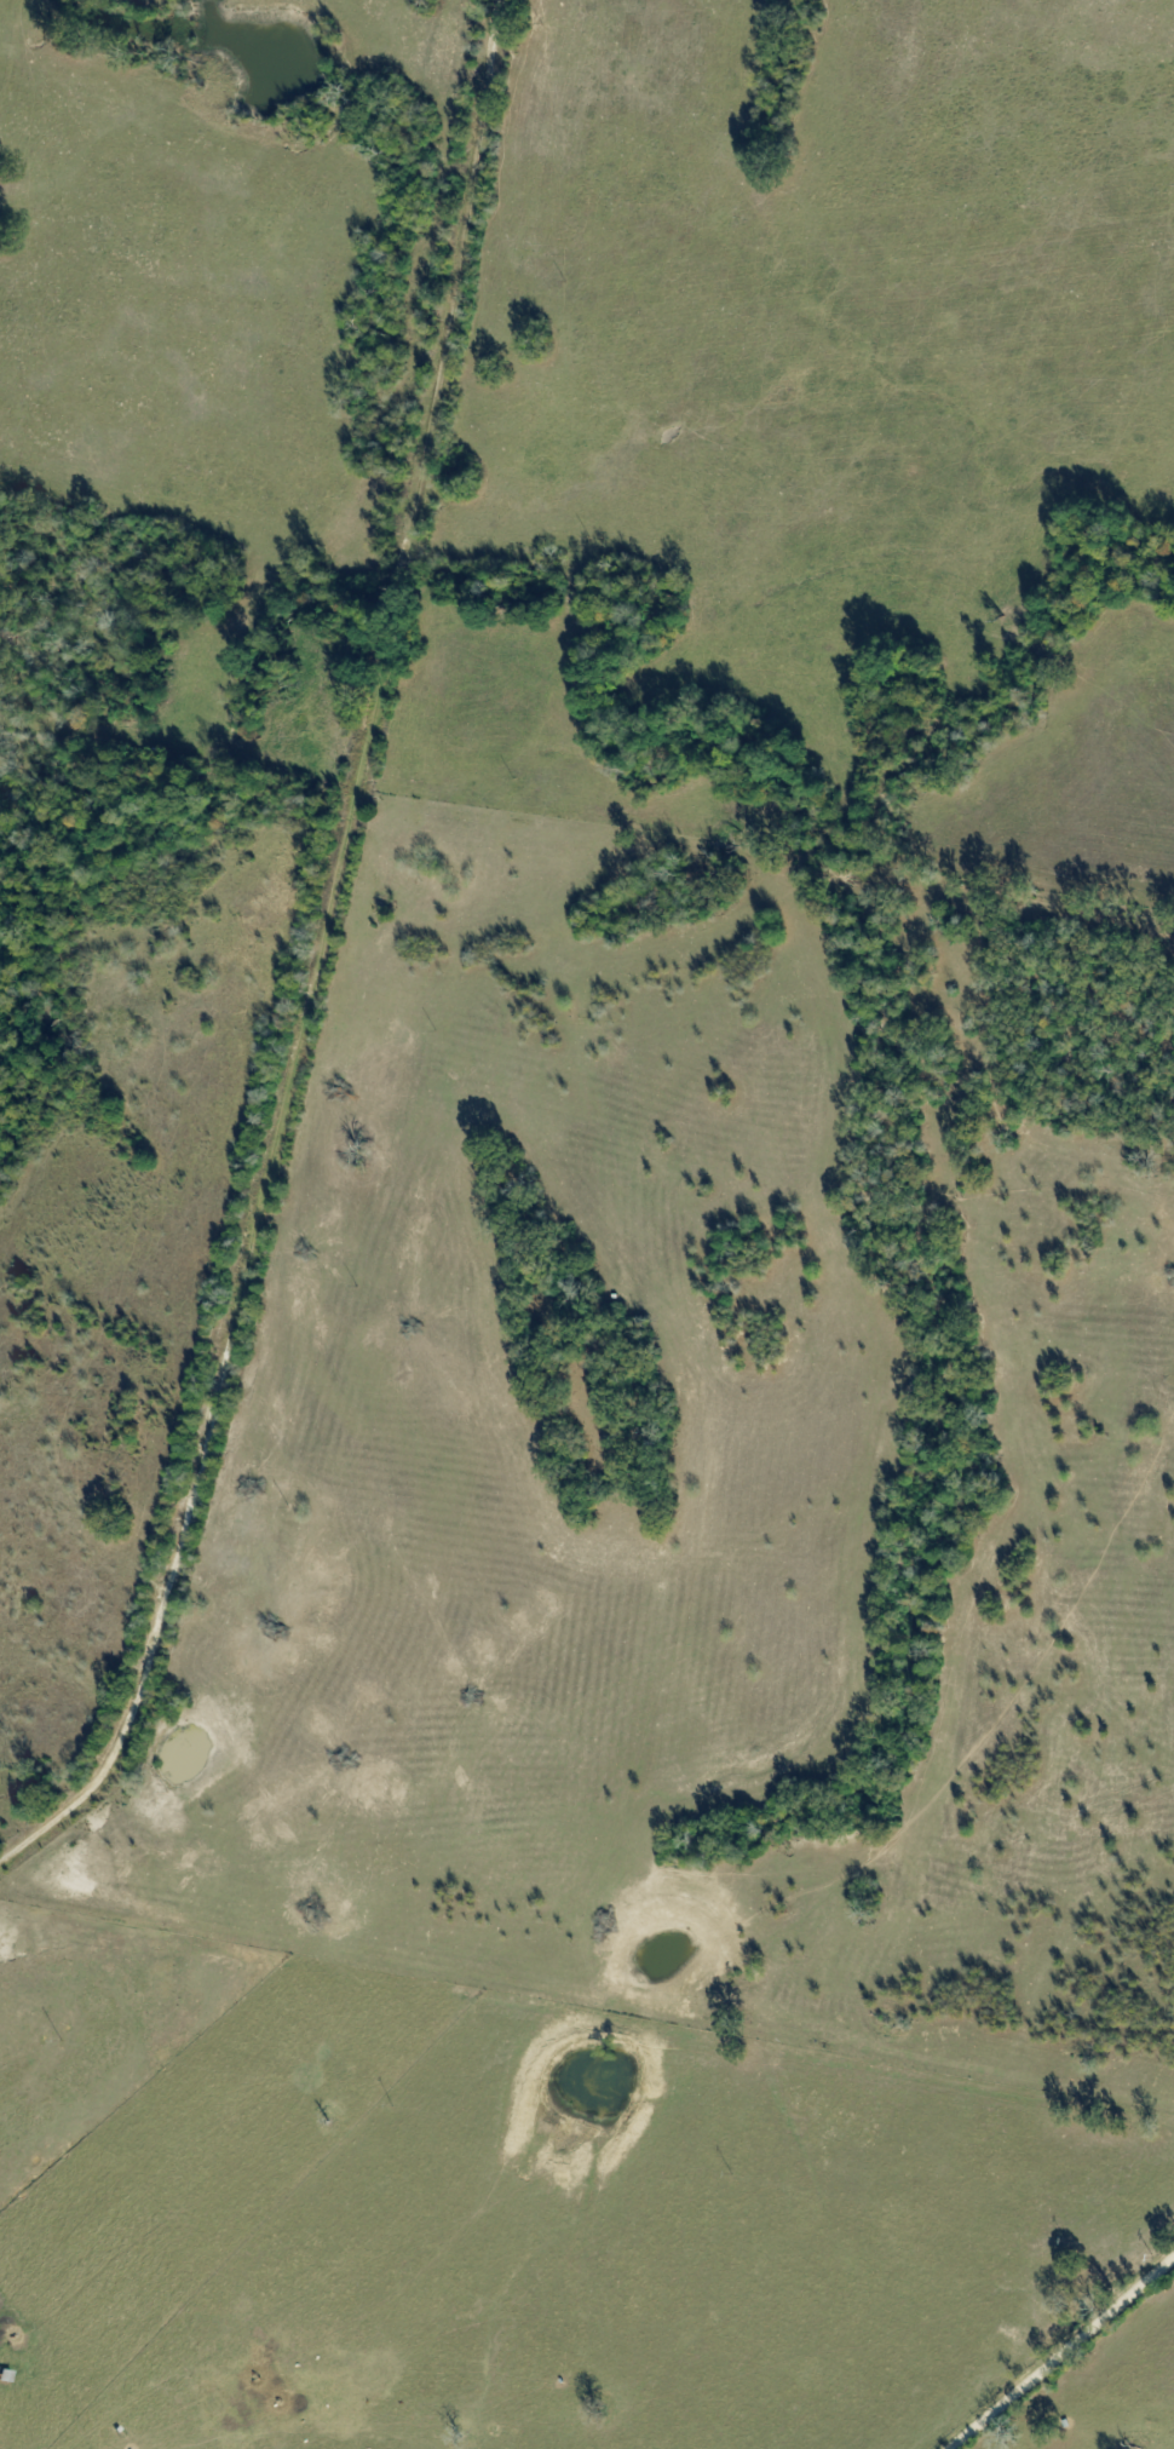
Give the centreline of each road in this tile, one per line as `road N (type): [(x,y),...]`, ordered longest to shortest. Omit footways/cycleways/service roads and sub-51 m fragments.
road 1 (residential): [(0,1863),(69,1807),(117,1742),(201,1449),(392,608),(499,0)]
road 2 (residential): [(1173,2254),(949,2448)]

